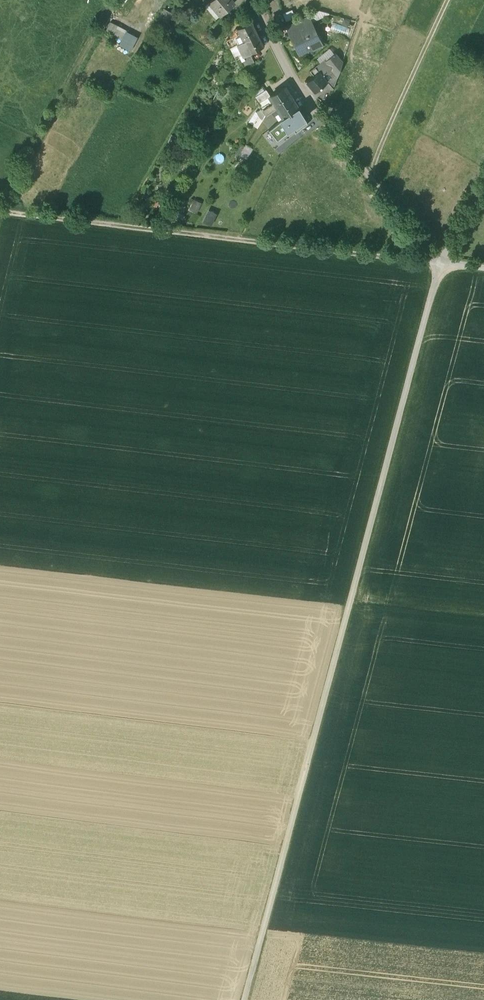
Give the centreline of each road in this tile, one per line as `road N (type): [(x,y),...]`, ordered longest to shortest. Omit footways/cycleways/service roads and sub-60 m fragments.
road 1 (track): [(244,999),(440,262)]
road 2 (track): [(0,211),(440,262)]
road 3 (residential): [(254,0),(295,83),(440,262)]

